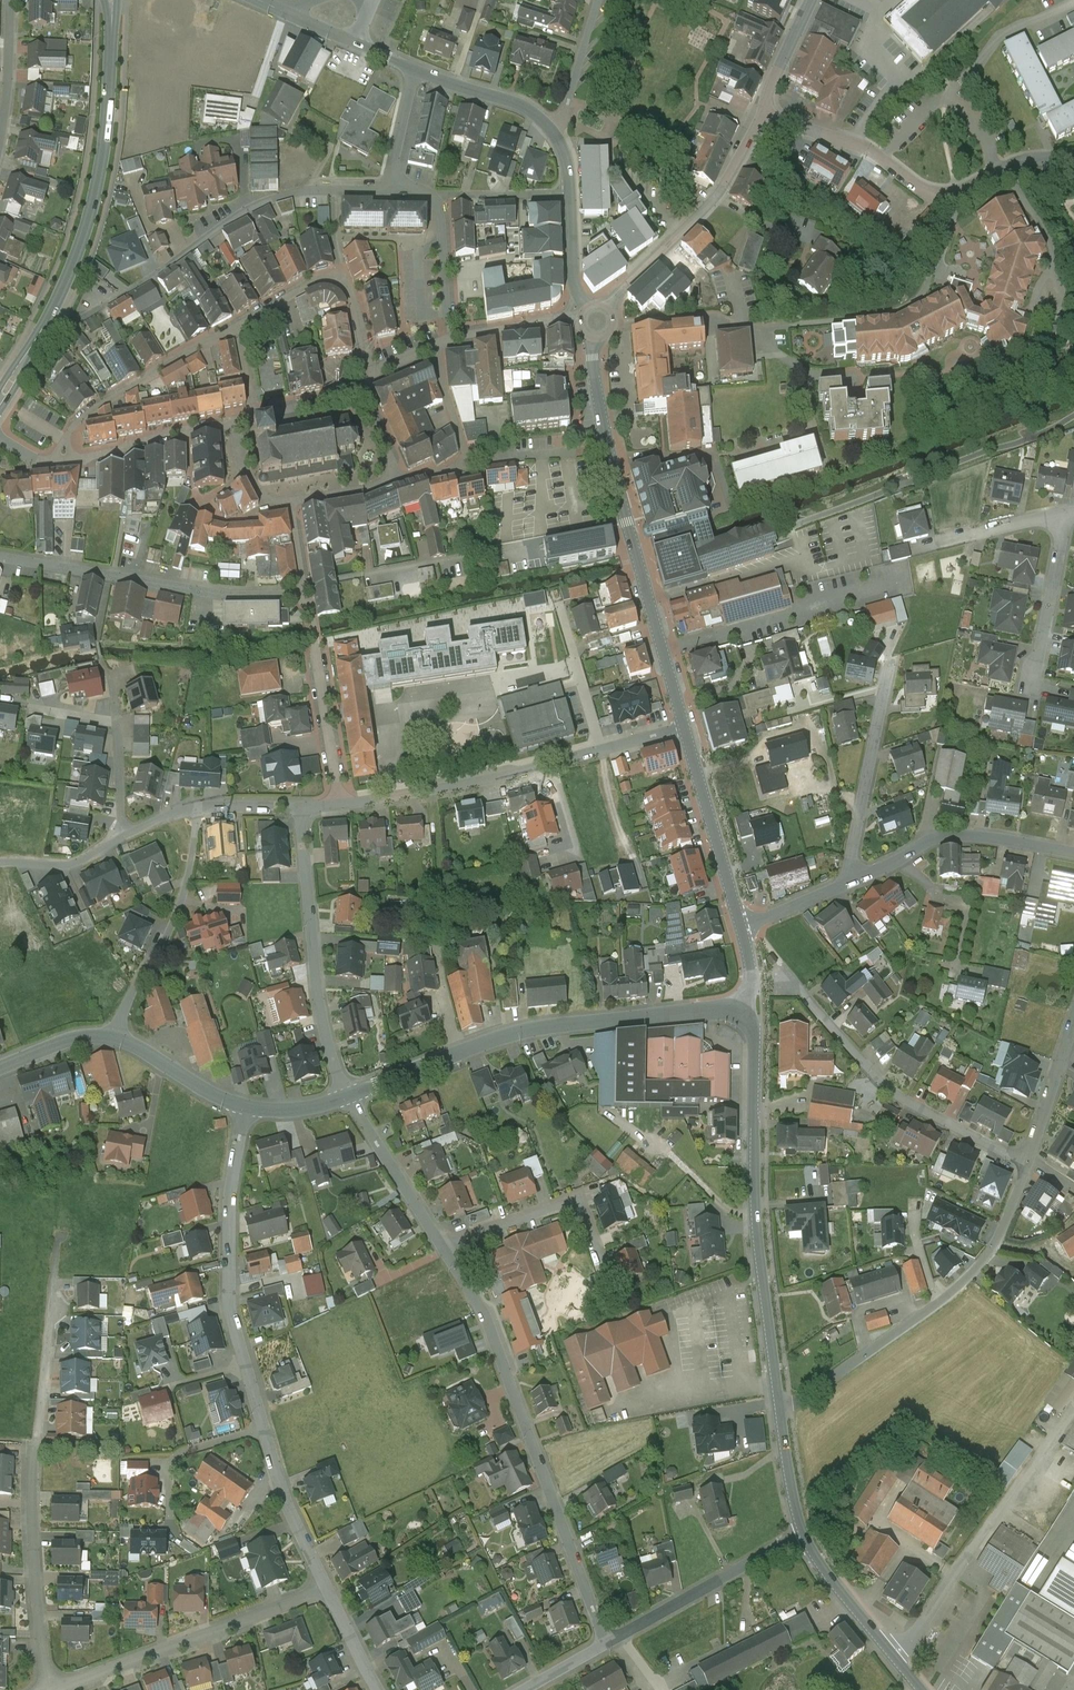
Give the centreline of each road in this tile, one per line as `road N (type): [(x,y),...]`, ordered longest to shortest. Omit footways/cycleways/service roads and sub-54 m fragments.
road 1 (residential): [(247,1107),(231,1187),(232,1318),(277,1475),(327,1588)]
road 2 (residential): [(46,1689),(32,1493),(60,1240)]
road 3 (residential): [(606,1645),(504,1356),(446,1246)]
road 4 (secondary): [(111,0),(92,211),(47,320),(0,401)]
road 5 (tertiary): [(742,1012),(540,1026),(348,1096)]
road 6 (tertiary): [(742,1012),(754,1032),(757,1226),(780,1407)]
road 7 (residential): [(780,1407),(819,1389),(975,1271),(1008,1222),(1028,1163)]
road 8 (residential): [(339,805),(495,778),(684,727)]
road 9 (residential): [(760,114),(851,143),(938,196),(1034,161),(1073,156)]
road 10 (residential): [(386,188),(275,197),(91,306)]
road 11 (residential): [(1028,1163),(911,1106),(783,978)]
road 12 (residential): [(306,593),(208,593),(0,557)]
road 13 (unclassified): [(895,1660),(1073,1408)]
road 14 (residential): [(348,1096),(320,1004),(302,806)]
road 15 (residential): [(327,1588),(51,1689)]
road 16 (tertiary): [(608,449),(684,727)]
road 17 (tertiary): [(760,114),(718,197),(610,309)]
road 18 (residential): [(197,808),(171,930),(111,1037)]
road 19 (residential): [(853,879),(935,838),(996,838),(1073,853)]
road 20 (residential): [(804,1534),(606,1645)]
road 21 (residential): [(446,1246),(580,1196),(607,1273)]
road 22 (residential): [(853,879),(891,658)]
road 23 (residential): [(240,322),(313,278),(337,273),(348,284),(374,378)]
road 24 (residential): [(339,805),(306,593)]
road 25 (residential): [(62,438),(110,393),(240,322)]
road 26 (tertiary): [(684,727),(741,926)]
road 27 (tertiary): [(549,128),(568,169),(572,275),(587,307)]
road 28 (residential): [(446,1246),(348,1096)]
road 29 (residential): [(237,421),(73,460)]
road 30 (residential): [(1065,515),(1033,676)]
road 31 (residential): [(122,837),(108,674)]
road 32 (tertiary): [(804,1534),(895,1660)]
road 33 (tertiary): [(247,1107),(111,1037)]
road 34 (residential): [(429,196),(440,216),(451,341)]
road 35 (residential): [(1029,1160),(1073,1019)]
road 36 (tertiary): [(416,69),(522,106),(549,128)]
road 37 (residential): [(608,449),(469,465)]
road 38 (residential): [(598,0),(568,107),(549,128)]
road 39 (residential): [(580,319),(451,341)]
road 40 (residential): [(274,507),(226,525),(217,518),(206,503),(246,474)]
road 41 (residential): [(0,863),(68,866),(122,837)]
road 42 (tertiary): [(780,1407),(804,1534)]
road 43 (residential): [(0,127),(9,0)]
road 44 (tertiary): [(811,0),(760,114)]
road 45 (residential): [(416,69),(386,188)]
road 46 (residential): [(741,926),(853,879)]
road 47 (residential): [(469,465),(434,349)]

